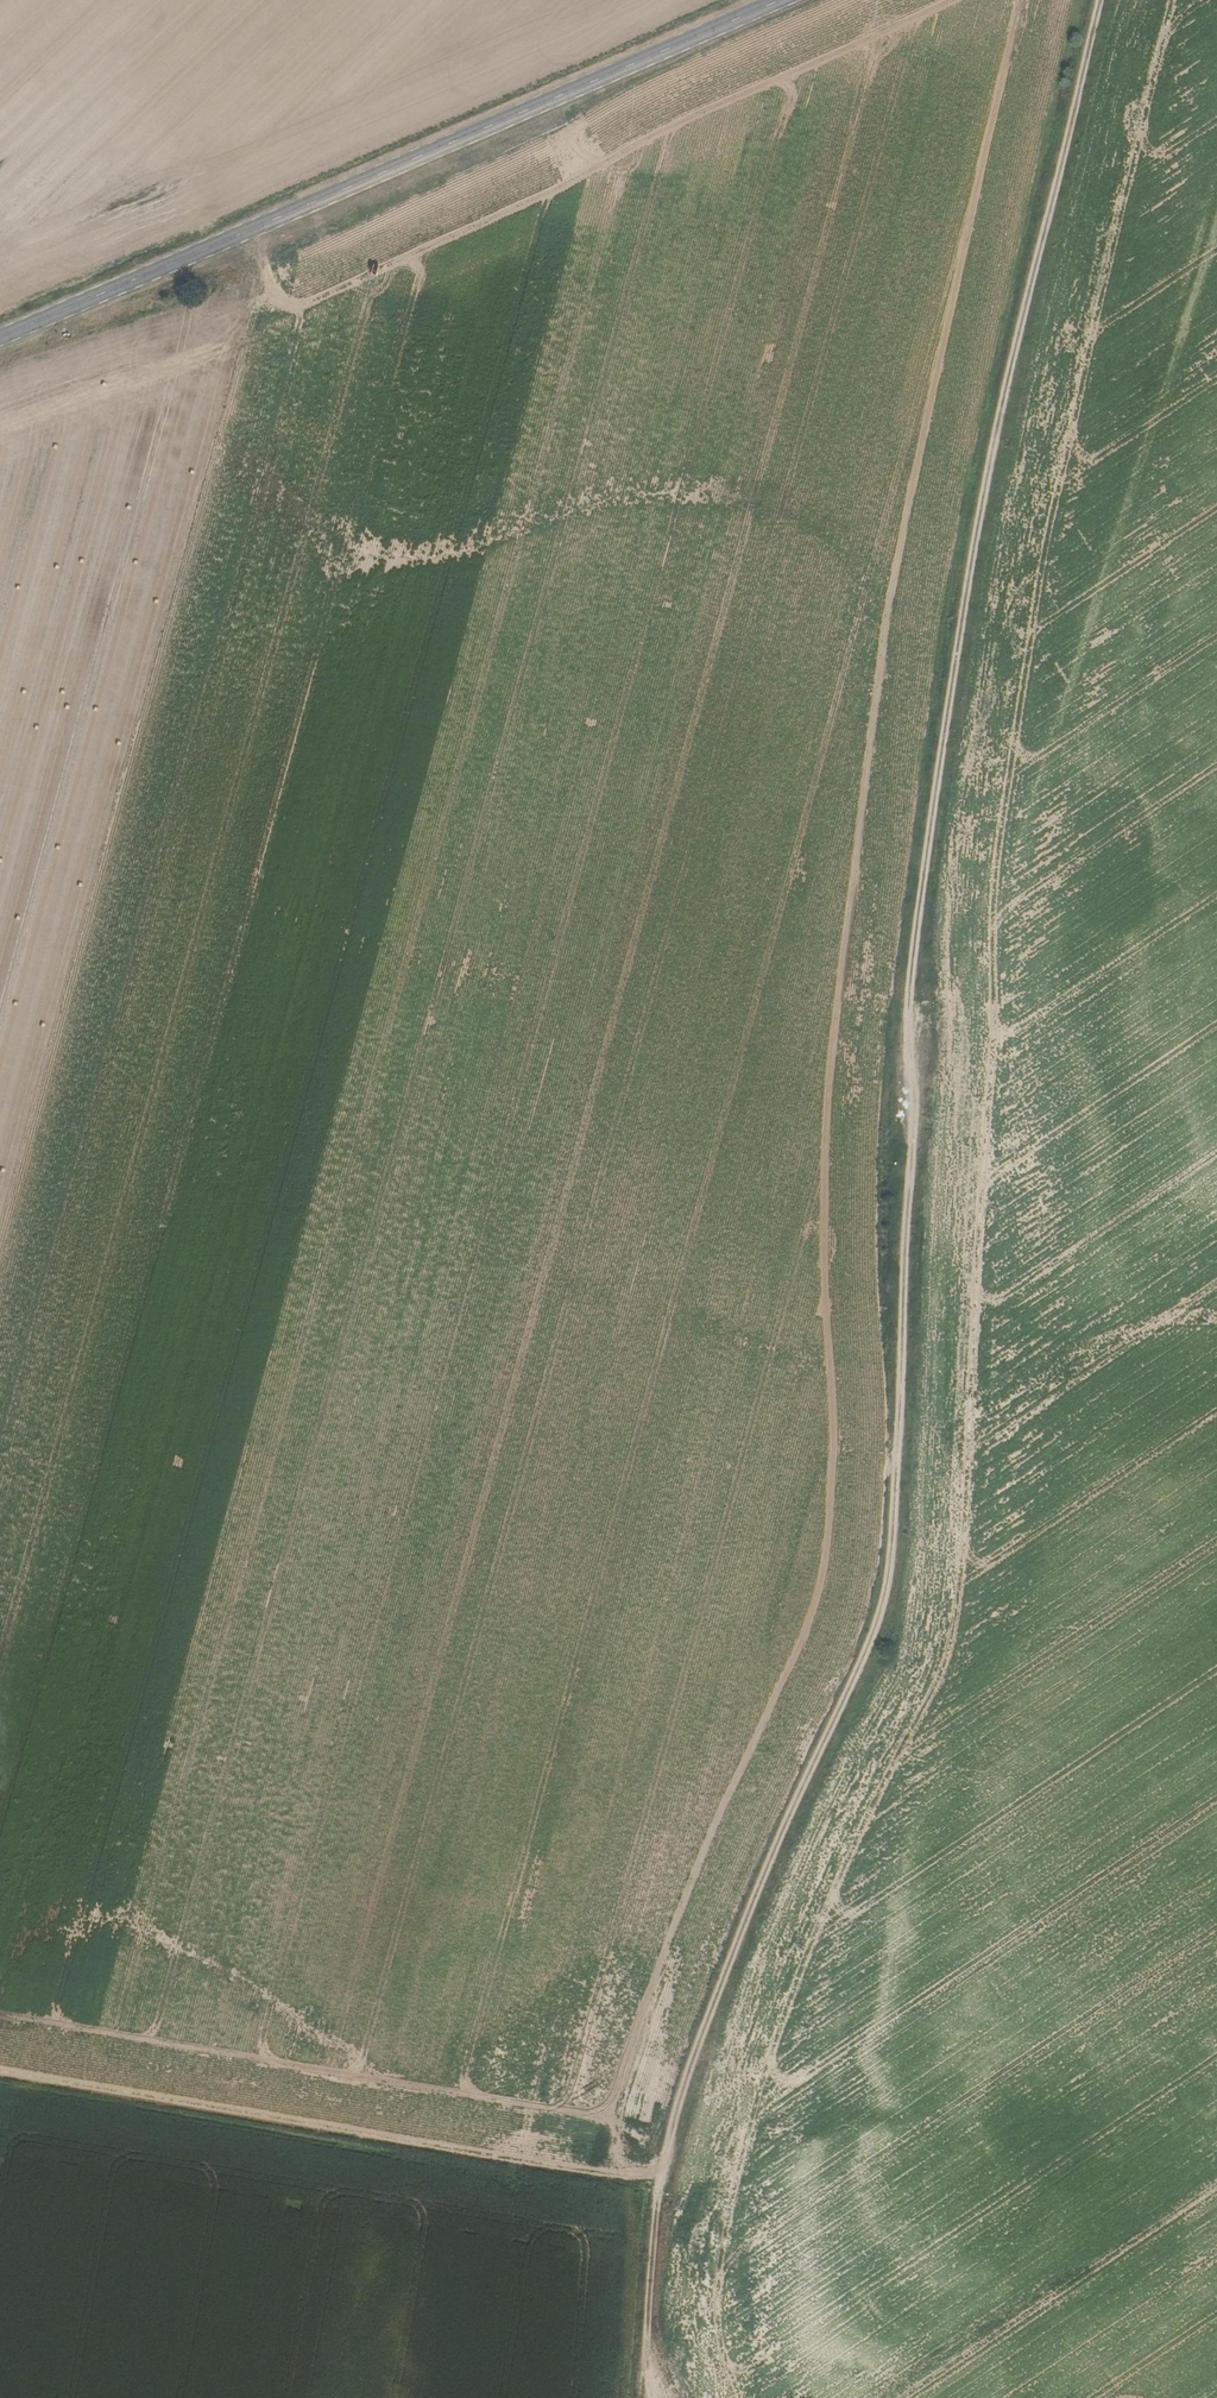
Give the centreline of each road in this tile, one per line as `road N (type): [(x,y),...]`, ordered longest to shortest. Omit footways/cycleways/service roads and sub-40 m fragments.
road 1 (tertiary): [(0,336),(779,0)]

